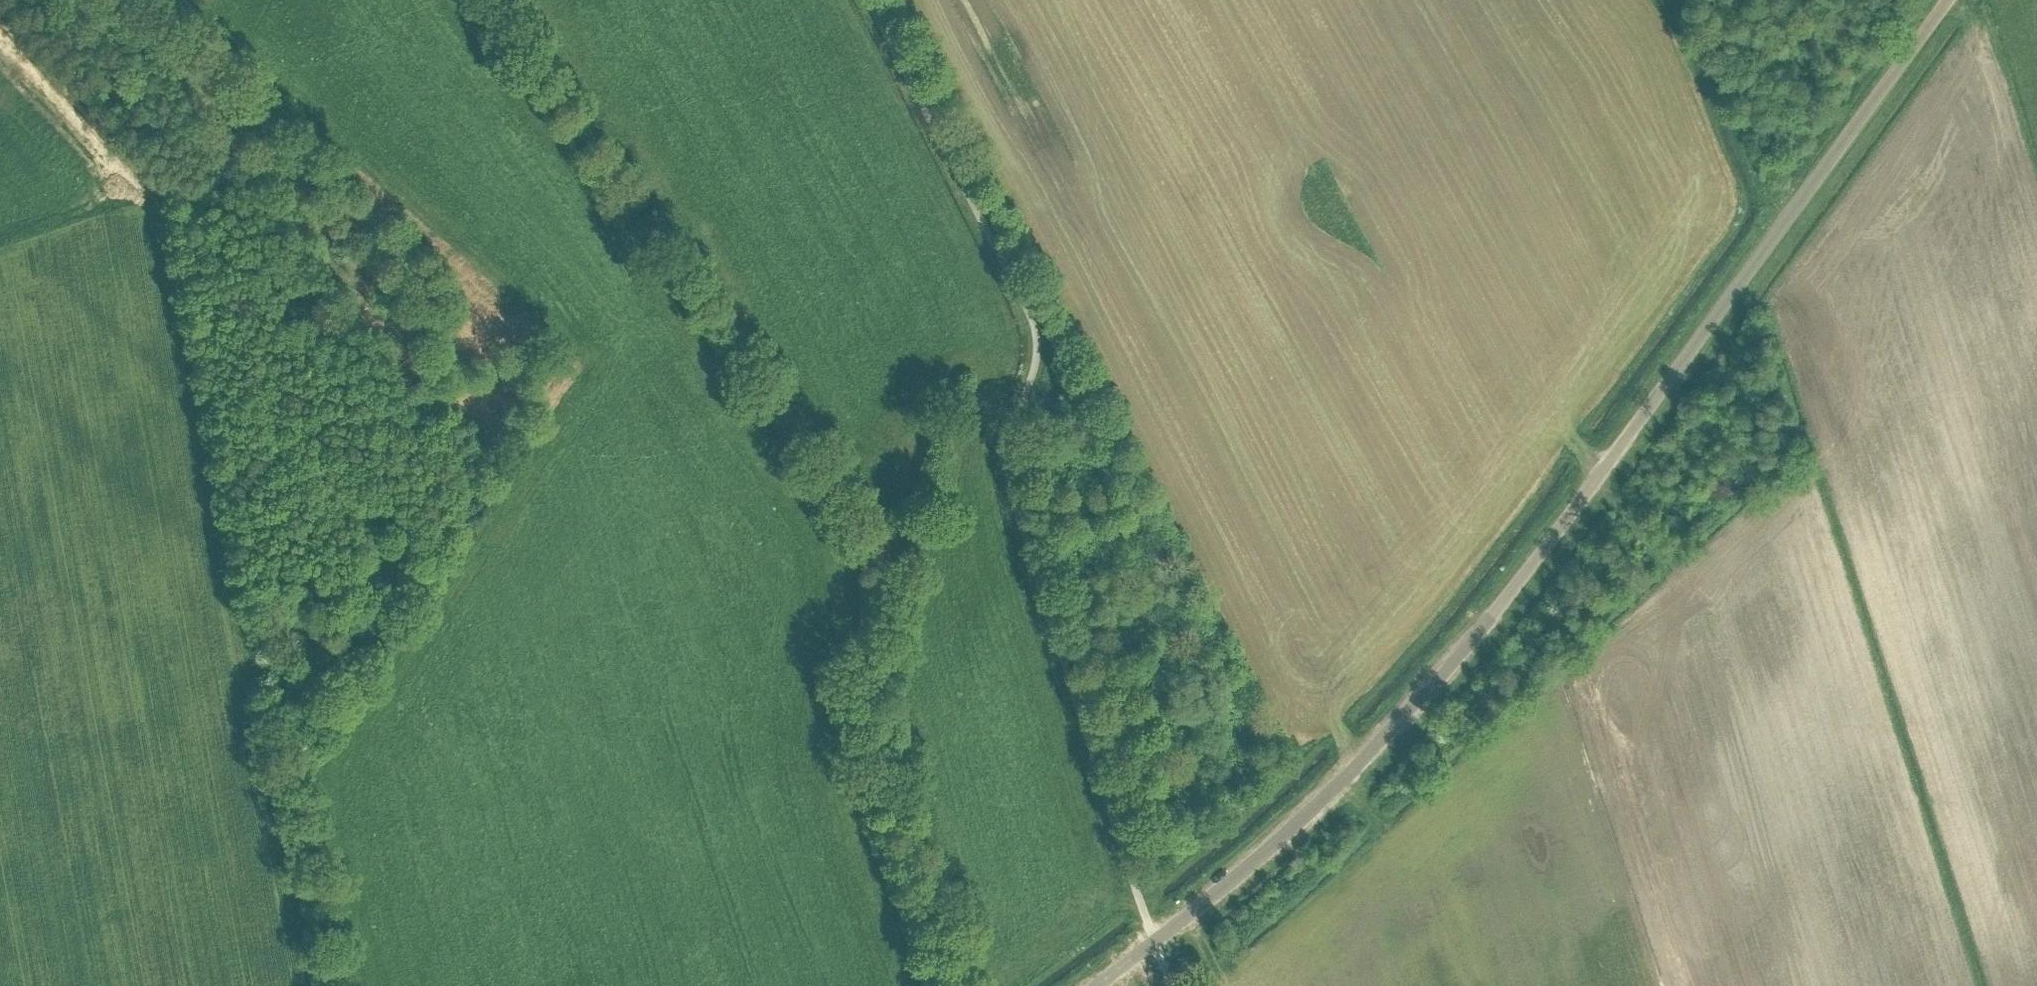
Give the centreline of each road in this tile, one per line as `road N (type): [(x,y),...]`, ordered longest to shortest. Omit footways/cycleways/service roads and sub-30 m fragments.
road 1 (unclassified): [(1092,985),(1249,868),(1352,773),(1464,653),(1950,0)]

